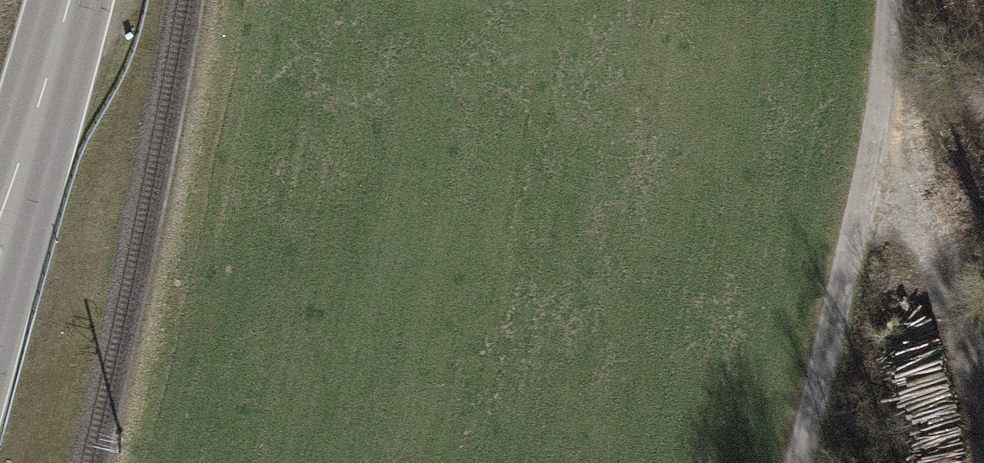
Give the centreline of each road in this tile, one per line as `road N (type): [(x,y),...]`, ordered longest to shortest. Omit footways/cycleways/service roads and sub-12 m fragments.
road 1 (track): [(801,462),(894,74),(895,0)]
road 2 (track): [(863,210),(898,216),(937,257),(983,439)]
road 3 (primary): [(68,0),(22,154)]
road 4 (primary): [(0,292),(22,154)]

